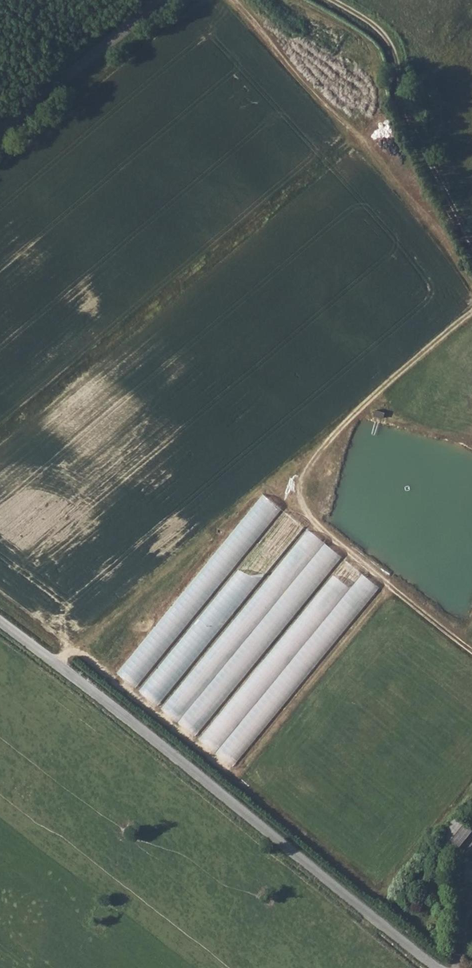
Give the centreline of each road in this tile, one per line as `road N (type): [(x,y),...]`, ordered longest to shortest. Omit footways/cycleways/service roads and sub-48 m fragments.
road 1 (unclassified): [(0,622),(437,967)]
road 2 (track): [(51,658),(86,641),(471,313)]
road 3 (track): [(332,0),(387,39),(407,123),(471,251)]
road 4 (track): [(271,486),(471,652)]
road 5 (unclassified): [(0,135),(161,0)]

